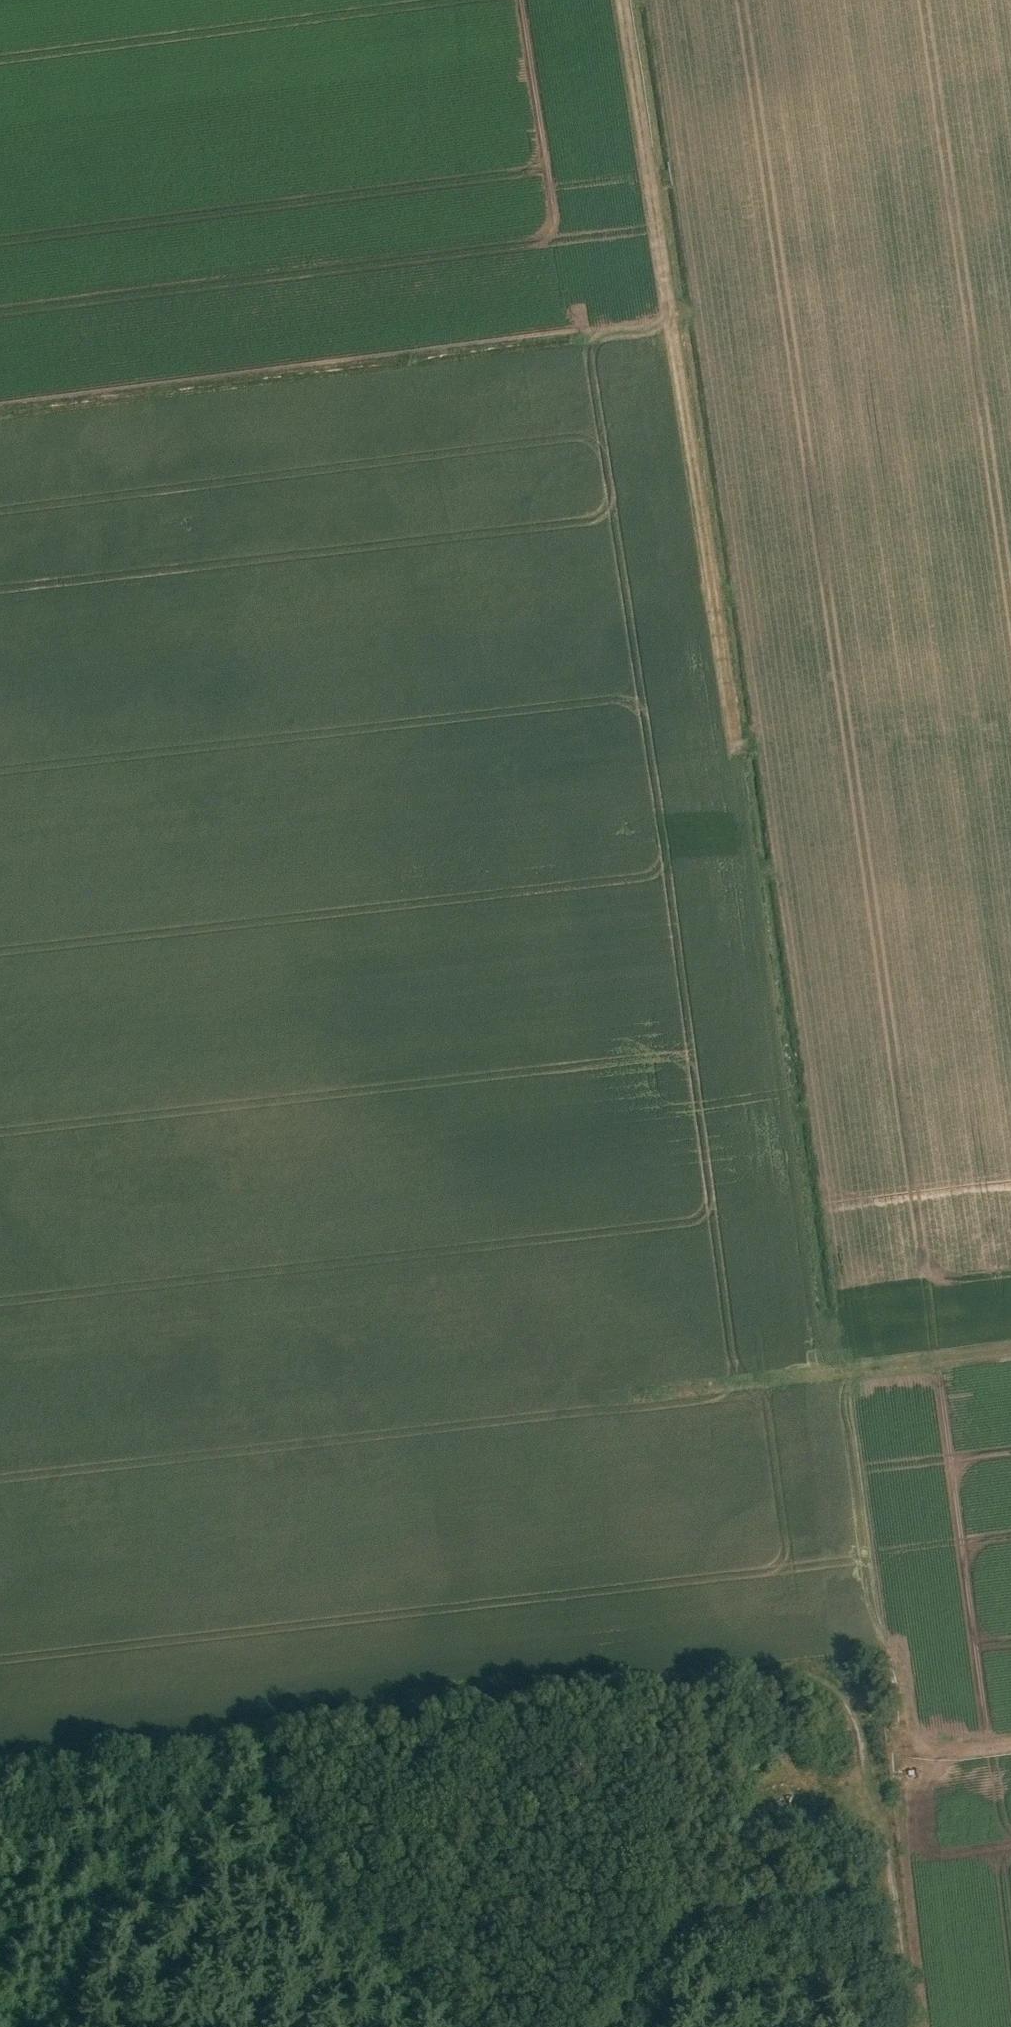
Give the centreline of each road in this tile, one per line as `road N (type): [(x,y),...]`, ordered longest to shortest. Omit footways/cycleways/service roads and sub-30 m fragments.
road 1 (track): [(632,1692),(0,1769)]
road 2 (track): [(898,2026),(870,1782),(842,1703),(802,1677),(632,1692)]

